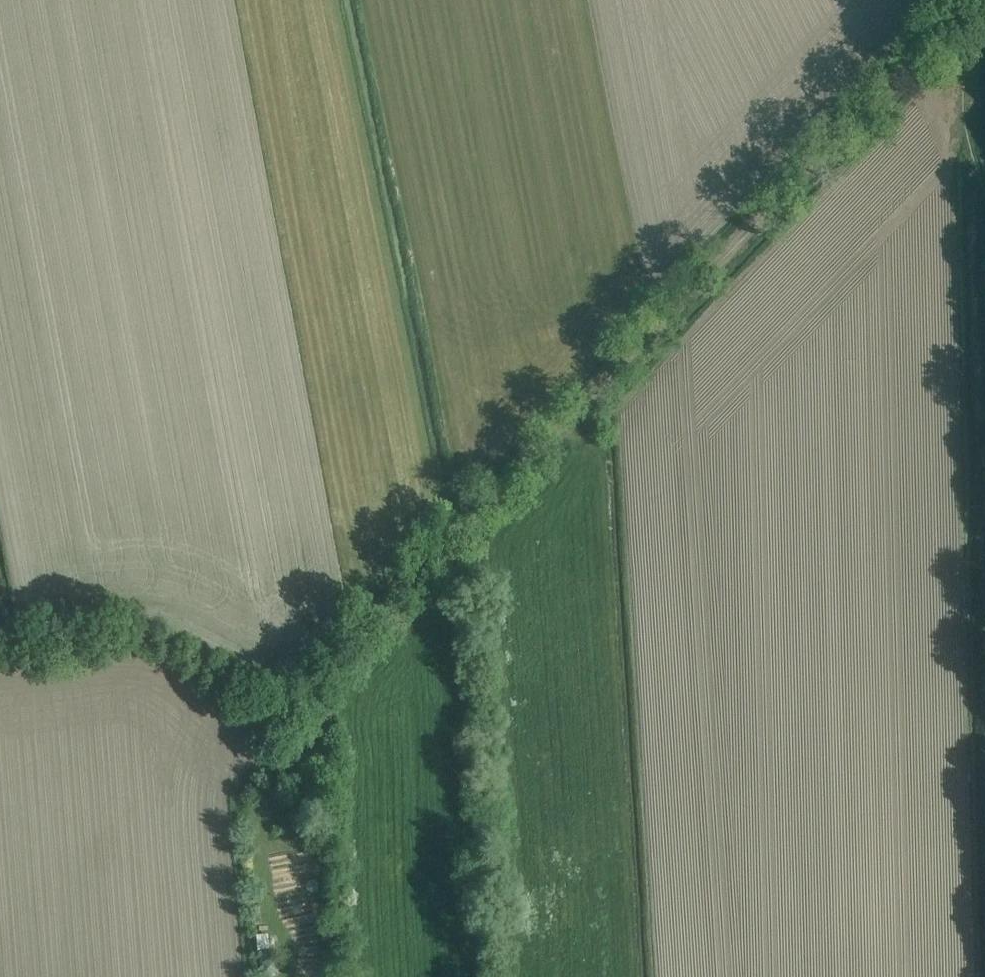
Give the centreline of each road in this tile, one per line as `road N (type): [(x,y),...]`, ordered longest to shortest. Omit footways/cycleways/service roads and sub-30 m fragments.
road 1 (track): [(968,0),(300,702),(270,727),(236,740)]

